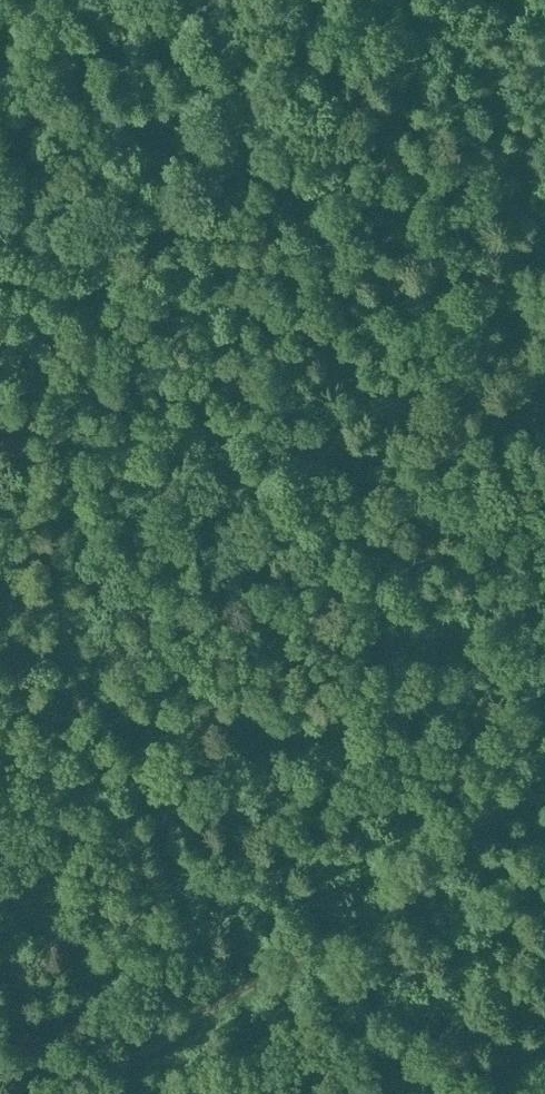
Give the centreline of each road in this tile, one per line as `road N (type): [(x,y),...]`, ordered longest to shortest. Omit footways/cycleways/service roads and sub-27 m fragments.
road 1 (track): [(88,1093),(386,894),(544,752)]

